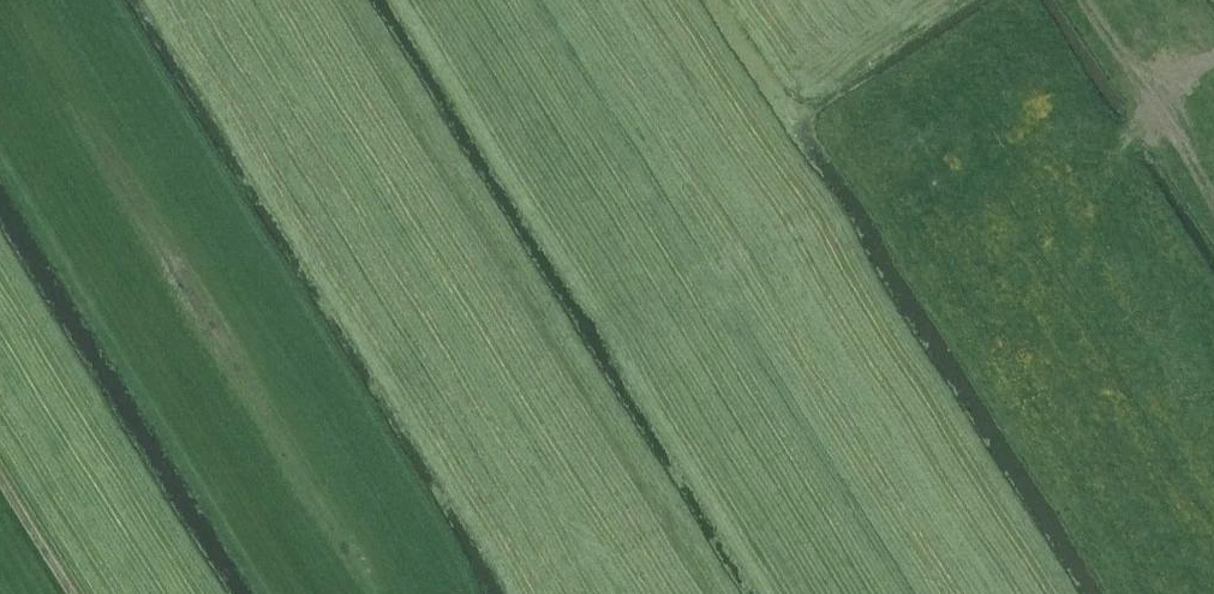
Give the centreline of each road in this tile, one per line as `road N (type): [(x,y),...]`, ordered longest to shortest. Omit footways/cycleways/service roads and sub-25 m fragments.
road 1 (track): [(0,471),(76,593)]

